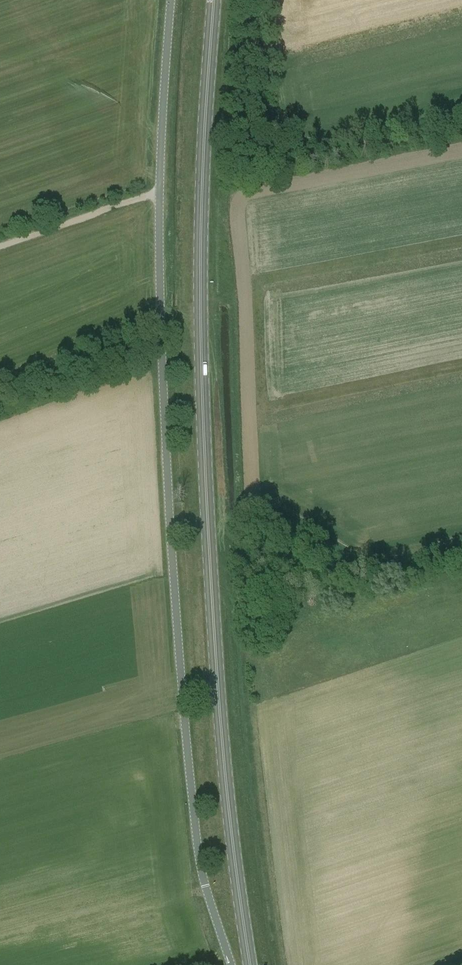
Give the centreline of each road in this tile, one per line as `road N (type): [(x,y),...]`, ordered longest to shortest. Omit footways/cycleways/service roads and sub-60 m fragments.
road 1 (unclassified): [(169,0),(160,311),(172,555),(195,833),(231,964)]
road 2 (primary): [(250,964),(224,763),(203,356),(217,0)]

